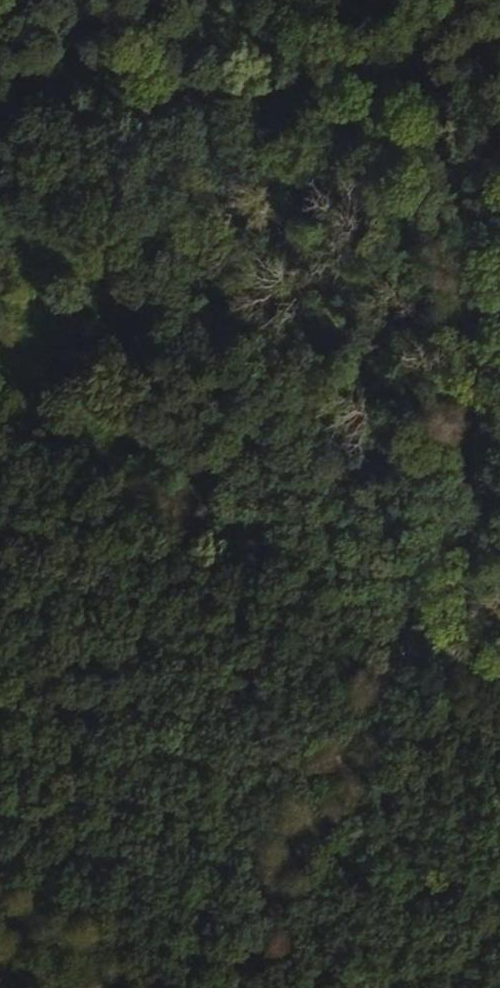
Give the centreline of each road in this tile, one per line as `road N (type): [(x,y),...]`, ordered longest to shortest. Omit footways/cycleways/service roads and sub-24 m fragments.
road 1 (track): [(0,97),(114,114),(290,100),(350,112),(417,162),(453,211),(475,276),(471,348)]
road 2 (track): [(235,987),(399,648)]
road 3 (track): [(471,348),(477,418),(470,510),(409,629)]
road 4 (track): [(76,987),(23,961),(0,897)]

